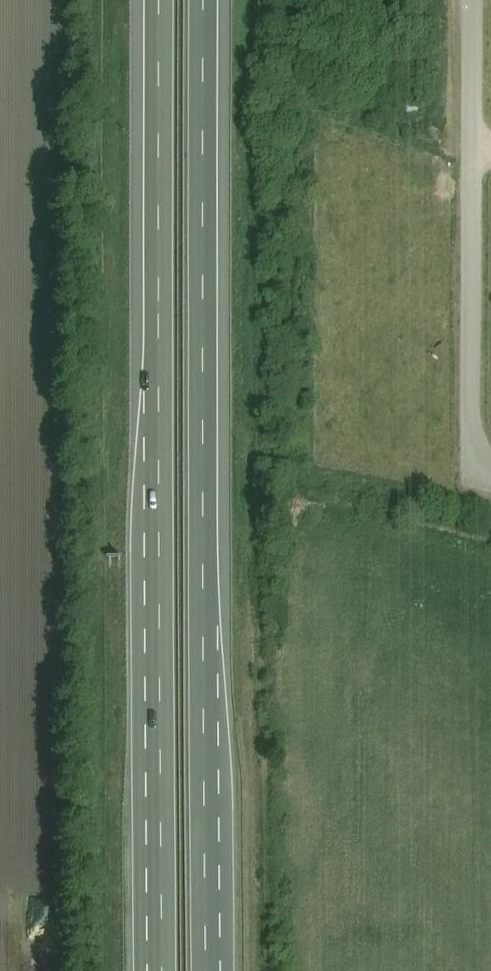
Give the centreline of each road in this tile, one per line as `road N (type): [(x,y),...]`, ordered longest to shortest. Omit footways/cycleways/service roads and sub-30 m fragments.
road 1 (motorway): [(211,970),(205,0)]
road 2 (motorway): [(162,0),(164,970)]

